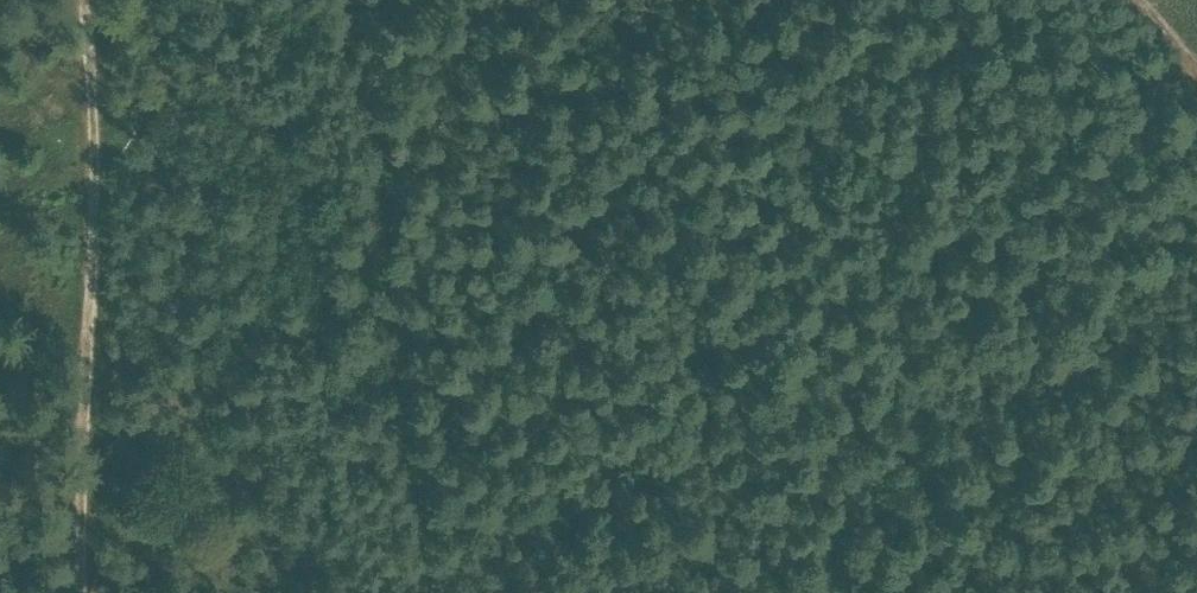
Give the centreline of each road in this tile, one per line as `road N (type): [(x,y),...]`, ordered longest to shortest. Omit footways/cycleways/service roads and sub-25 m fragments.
road 1 (track): [(435,592),(351,0)]
road 2 (track): [(82,0),(94,187),(83,592)]

